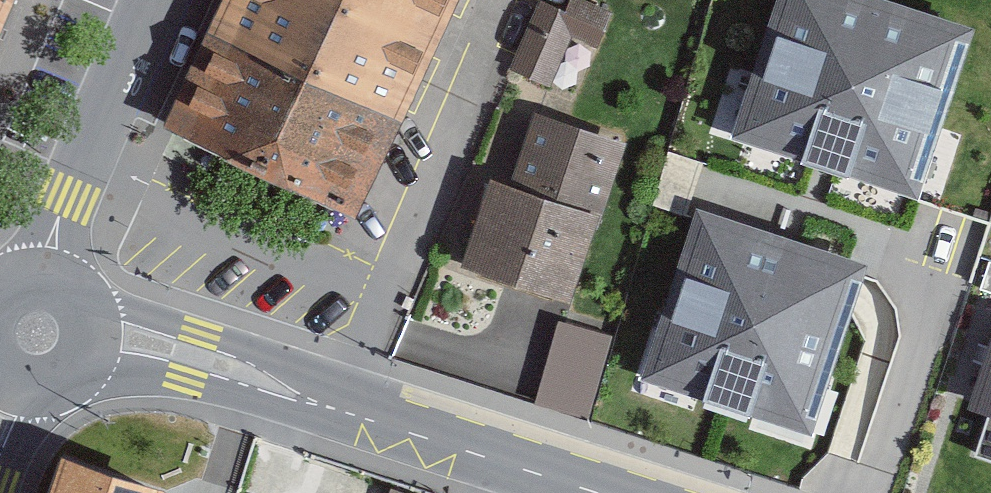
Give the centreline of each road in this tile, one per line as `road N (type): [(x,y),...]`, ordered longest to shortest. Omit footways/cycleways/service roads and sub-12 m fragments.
road 1 (residential): [(337,409),(501,0)]
road 2 (tertiary): [(337,409),(243,346),(84,299)]
road 3 (tertiary): [(598,492),(337,409)]
road 4 (tertiary): [(82,370),(337,409)]
road 5 (residential): [(66,196),(156,0)]

